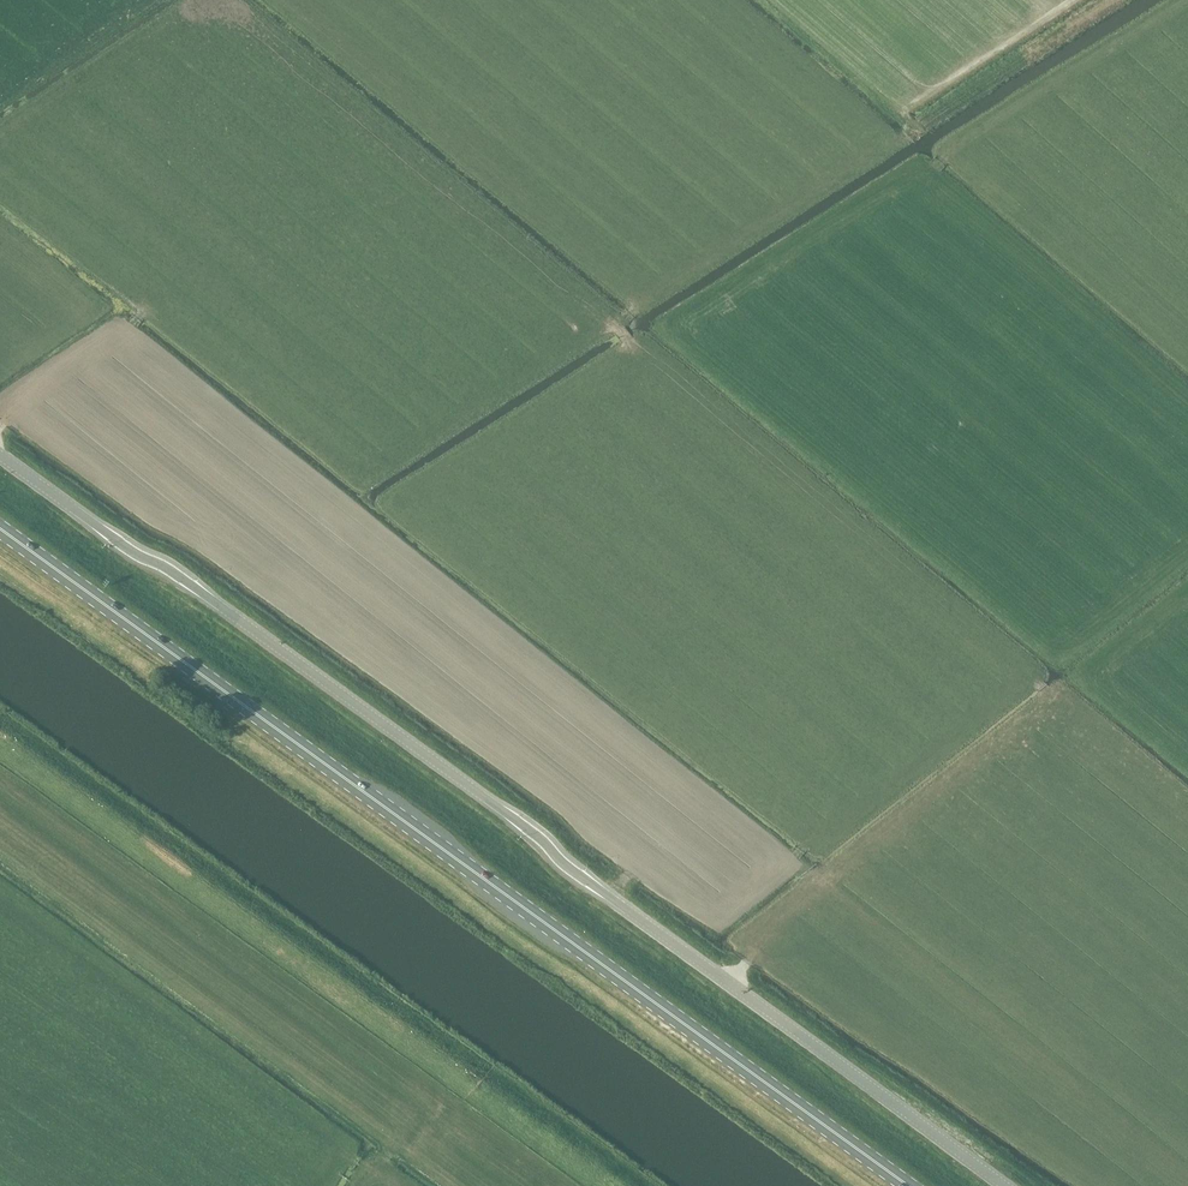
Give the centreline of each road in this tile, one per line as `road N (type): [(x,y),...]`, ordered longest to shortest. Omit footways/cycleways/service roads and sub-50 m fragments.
road 1 (unclassified): [(0,457),(125,547),(176,573),(1004,1185)]
road 2 (primary): [(908,1185),(0,528)]

